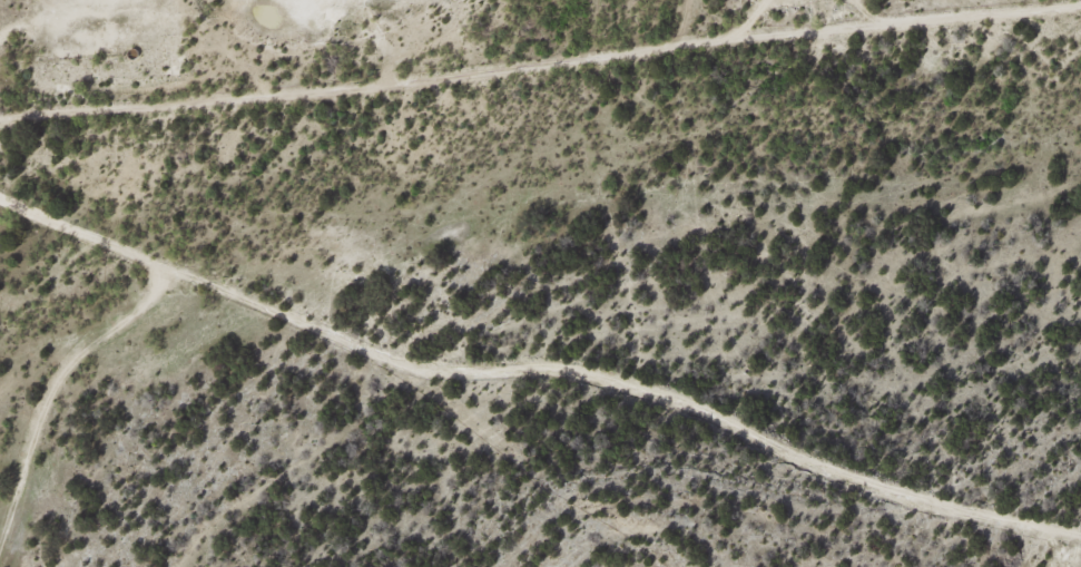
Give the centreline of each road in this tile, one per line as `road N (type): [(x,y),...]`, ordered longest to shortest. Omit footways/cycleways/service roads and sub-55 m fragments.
road 1 (track): [(1080,535),(835,465),(692,371),(616,349),(479,343),(176,222),(12,172),(0,152)]
road 2 (track): [(0,59),(723,0)]

